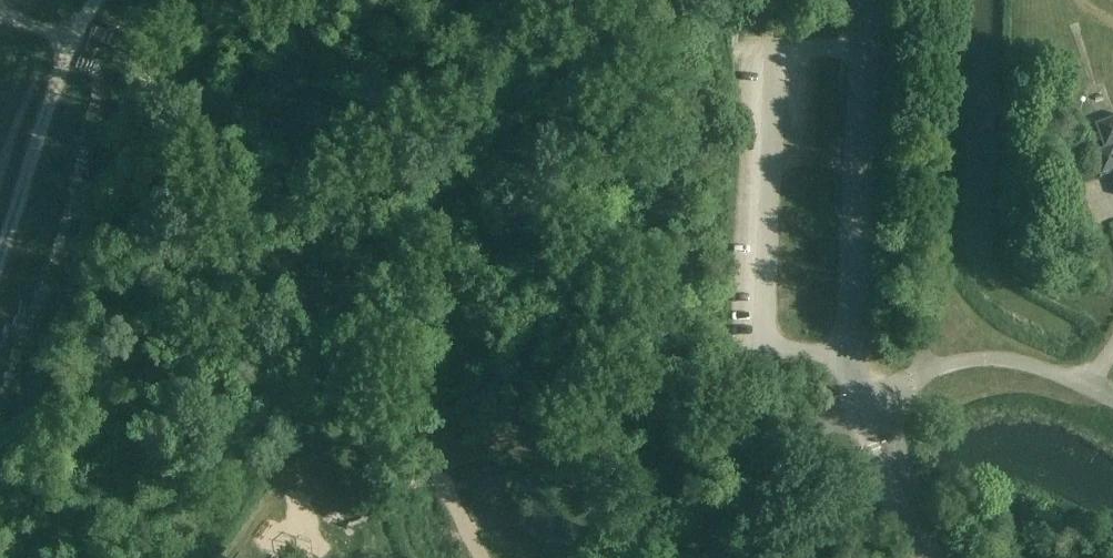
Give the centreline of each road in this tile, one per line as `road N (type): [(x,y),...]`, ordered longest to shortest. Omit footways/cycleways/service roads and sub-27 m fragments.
road 1 (unclassified): [(854,405),(864,0)]
road 2 (tertiary): [(931,557),(887,490),(854,405)]

